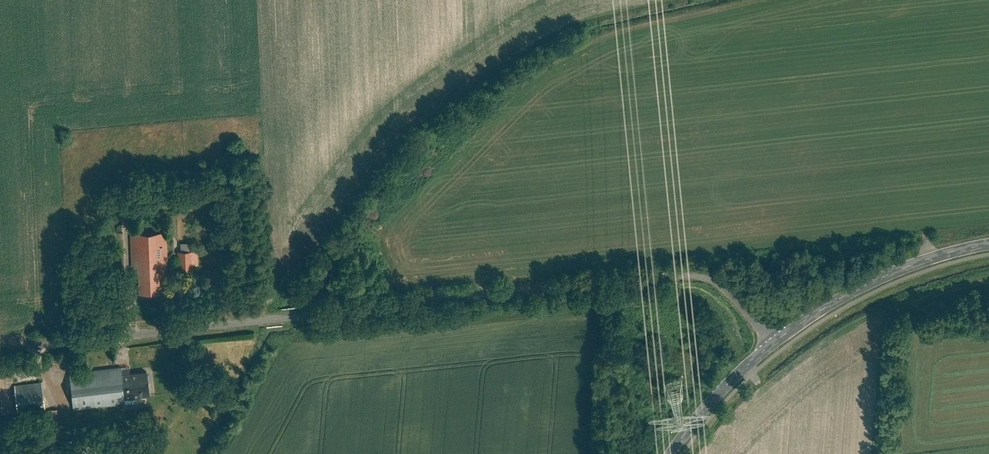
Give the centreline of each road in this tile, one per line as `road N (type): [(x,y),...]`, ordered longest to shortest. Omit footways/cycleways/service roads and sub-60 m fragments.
road 1 (unclassified): [(0,346),(697,270),(728,283),(773,344)]
road 2 (track): [(988,283),(902,308),(889,326),(878,453)]
road 3 (tertiary): [(773,344),(833,301),(935,259),(988,248)]
road 4 (tertiary): [(669,453),(692,418),(773,344)]

